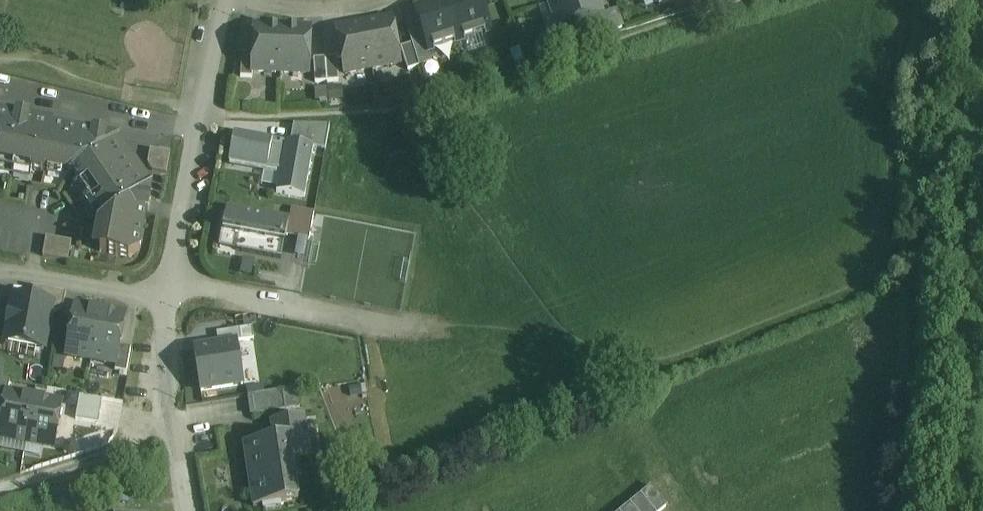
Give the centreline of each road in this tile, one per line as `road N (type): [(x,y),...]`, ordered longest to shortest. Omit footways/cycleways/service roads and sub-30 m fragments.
road 1 (track): [(742,0),(384,113),(201,114)]
road 2 (residential): [(228,0),(170,299)]
road 3 (residential): [(170,299),(208,288),(408,328)]
road 4 (residential): [(170,299),(166,357),(190,510)]
road 5 (residential): [(170,299),(0,271)]
road 6 (residential): [(248,0),(293,9),(382,0)]

